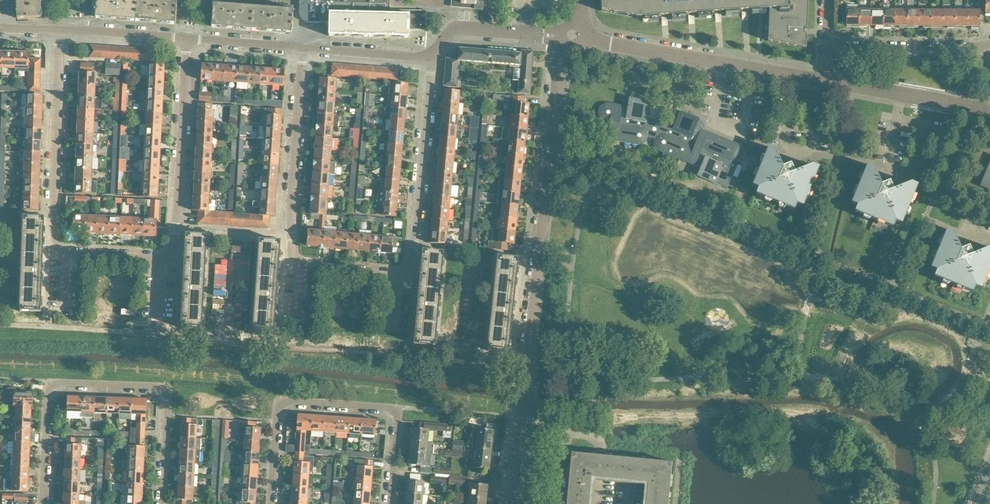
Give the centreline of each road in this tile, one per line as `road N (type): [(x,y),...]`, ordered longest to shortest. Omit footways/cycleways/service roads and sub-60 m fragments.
road 1 (residential): [(187,38),(171,257),(68,255),(53,244),(59,30)]
road 2 (residential): [(428,56),(410,267),(396,275),(303,268),(292,259),(304,47)]
road 3 (residential): [(512,503),(564,35)]
road 4 (residential): [(162,503),(163,389),(59,383),(48,391),(44,503)]
road 5 (residential): [(390,503),(396,412),(292,402),(277,413),(271,503)]
road 6 (residential): [(827,81),(583,38)]
road 7 (residential): [(989,111),(827,81)]
road 8 (residential): [(827,46),(989,44)]
road 9 (residential): [(564,35),(465,28),(428,56)]
road 10 (residential): [(187,38),(59,30)]
road 11 (residential): [(428,56),(304,47)]

